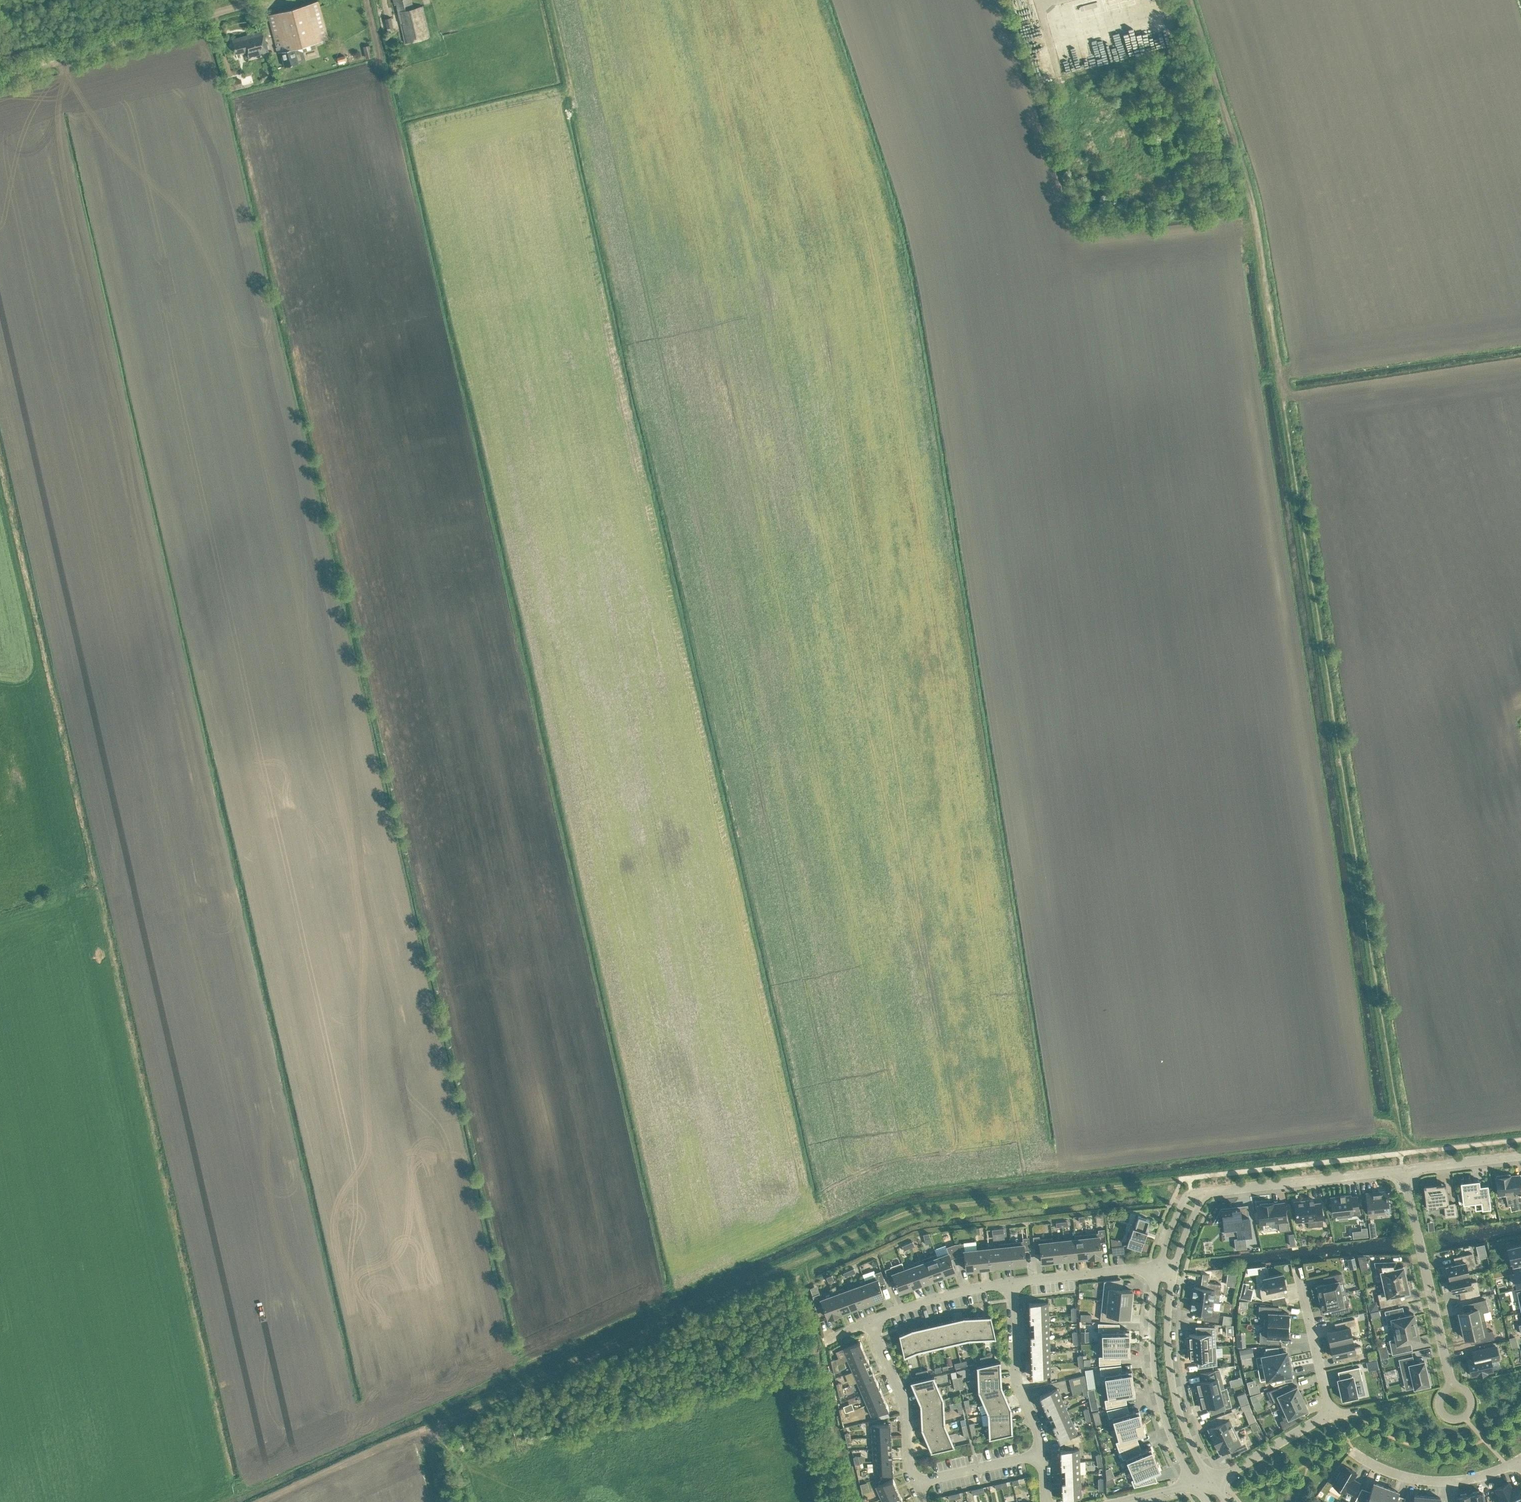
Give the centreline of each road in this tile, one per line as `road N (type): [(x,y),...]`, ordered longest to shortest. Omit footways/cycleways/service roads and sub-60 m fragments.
road 1 (track): [(1403,1153),(1259,237),(1190,0)]
road 2 (track): [(262,1501),(913,1209),(1189,1177)]
road 3 (unclassified): [(0,73),(262,0)]
road 4 (residential): [(1403,1169),(1452,1387)]
road 5 (unclassified): [(1158,1269),(1154,1371),(1193,1484)]
road 6 (unclassified): [(1211,1480),(1172,1387),(1173,1272)]
road 7 (unclassified): [(1196,1195),(1403,1169)]
road 8 (residential): [(1043,1453),(1014,1377),(1011,1281)]
road 9 (residential): [(1520,1459),(1447,1481),(1403,1476),(1354,1453)]
road 10 (residential): [(869,1321),(905,1405),(914,1483)]
road 11 (residential): [(1330,1416),(1297,1268)]
road 12 (residential): [(1011,1281),(869,1321)]
road 13 (residential): [(1158,1269),(1011,1281)]
road 14 (residential): [(1211,1480),(1330,1416)]
road 15 (residential): [(914,1483),(1043,1453)]

